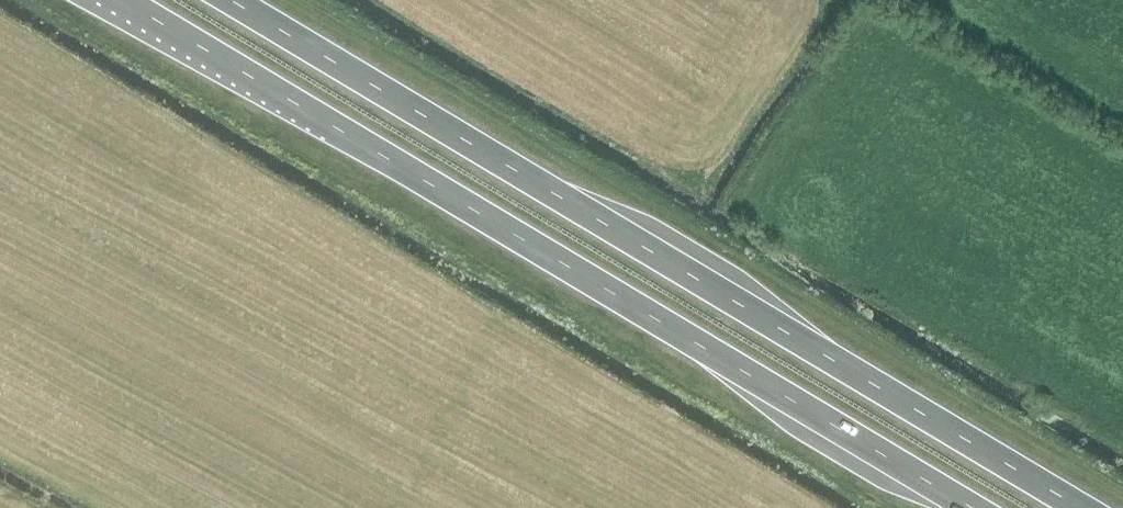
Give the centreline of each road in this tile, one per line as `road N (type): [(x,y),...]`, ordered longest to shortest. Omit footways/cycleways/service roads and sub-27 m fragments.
road 1 (trunk): [(122,0),(972,507)]
road 2 (trunk): [(1079,507),(229,0)]

